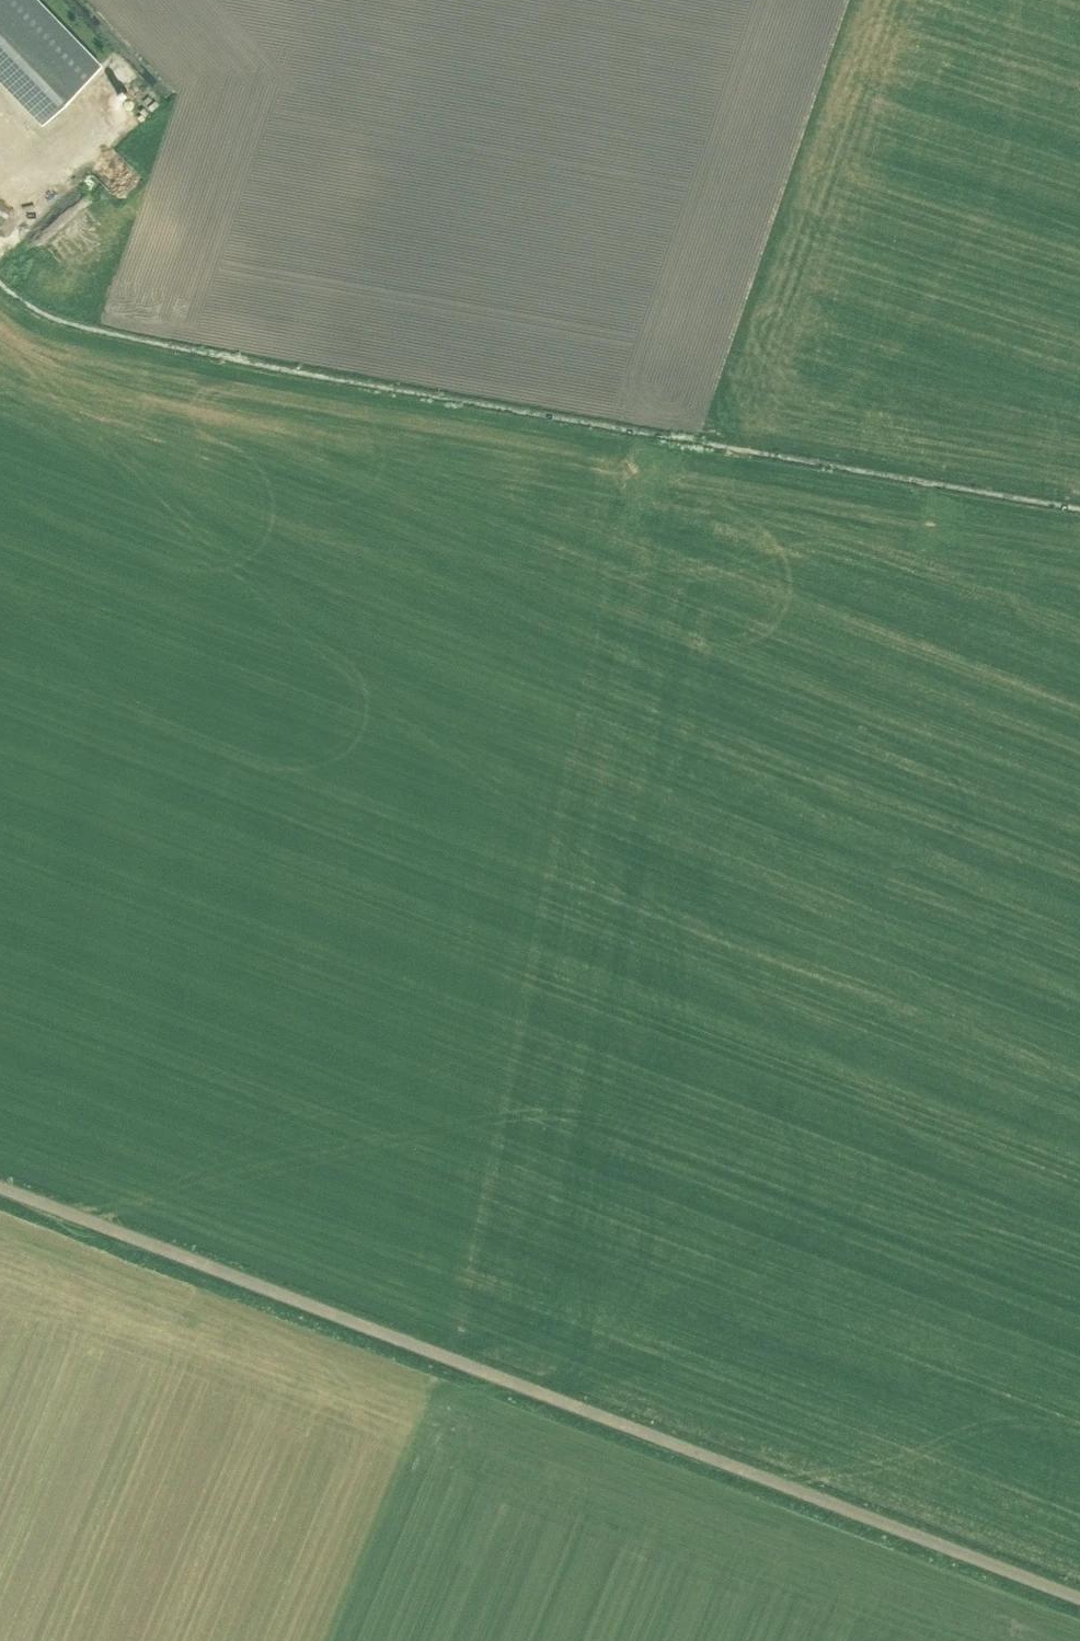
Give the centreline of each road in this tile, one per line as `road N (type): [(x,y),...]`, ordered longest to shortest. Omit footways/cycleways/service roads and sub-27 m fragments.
road 1 (unclassified): [(1079,1597),(0,1185)]

